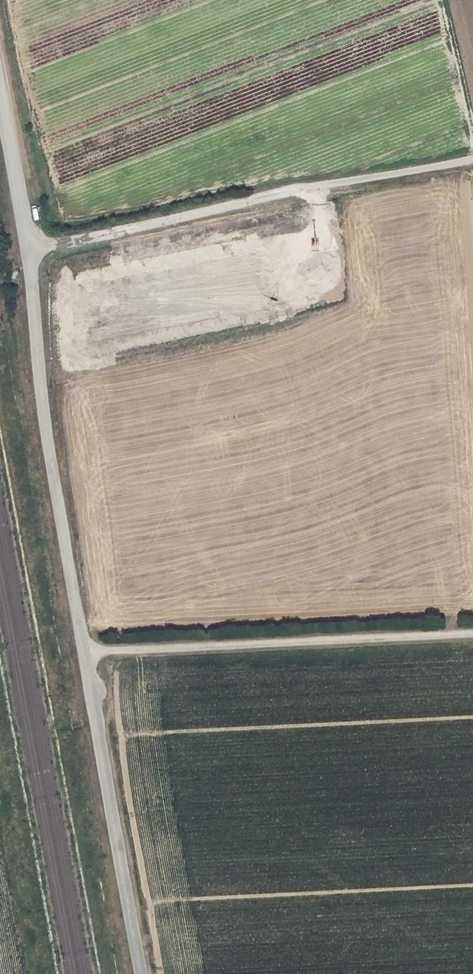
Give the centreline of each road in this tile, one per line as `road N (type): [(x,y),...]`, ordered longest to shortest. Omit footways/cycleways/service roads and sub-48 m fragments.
road 1 (unclassified): [(140,973),(45,427),(29,247),(0,98)]
road 2 (track): [(29,247),(472,160)]
road 3 (track): [(84,650),(472,637)]

